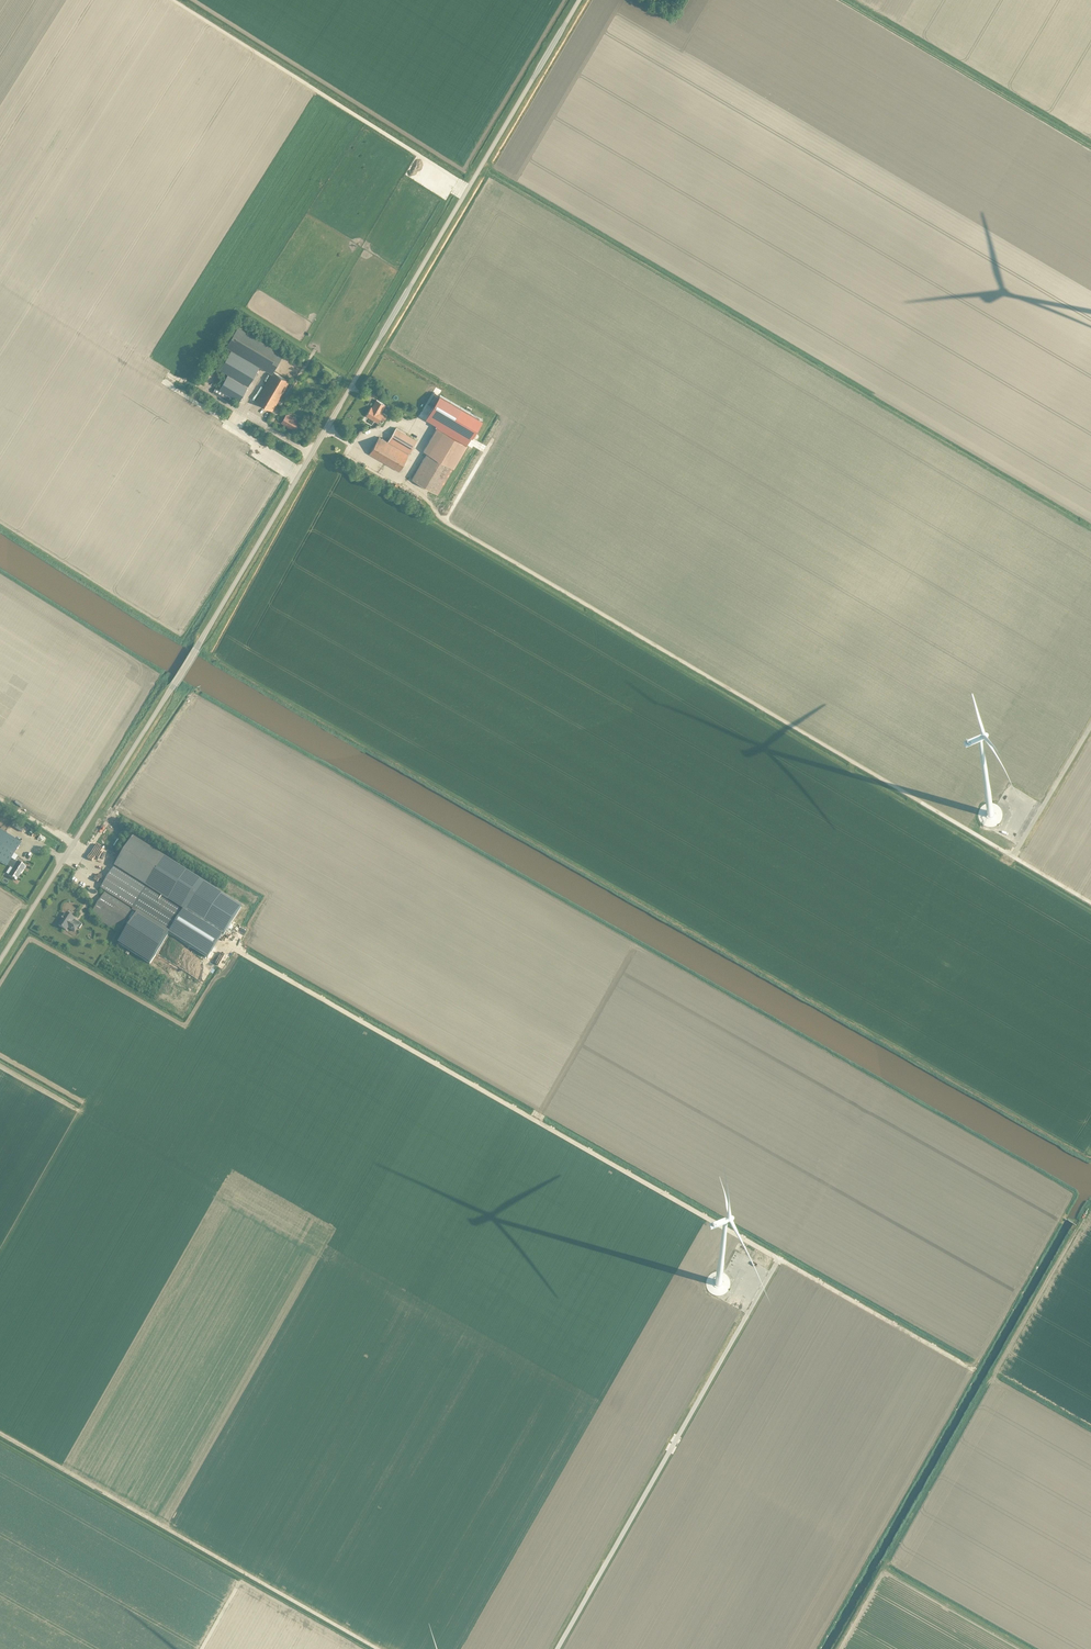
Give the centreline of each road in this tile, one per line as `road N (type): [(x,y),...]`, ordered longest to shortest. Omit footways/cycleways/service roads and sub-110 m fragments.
road 1 (unclassified): [(0,963),(579,0)]

